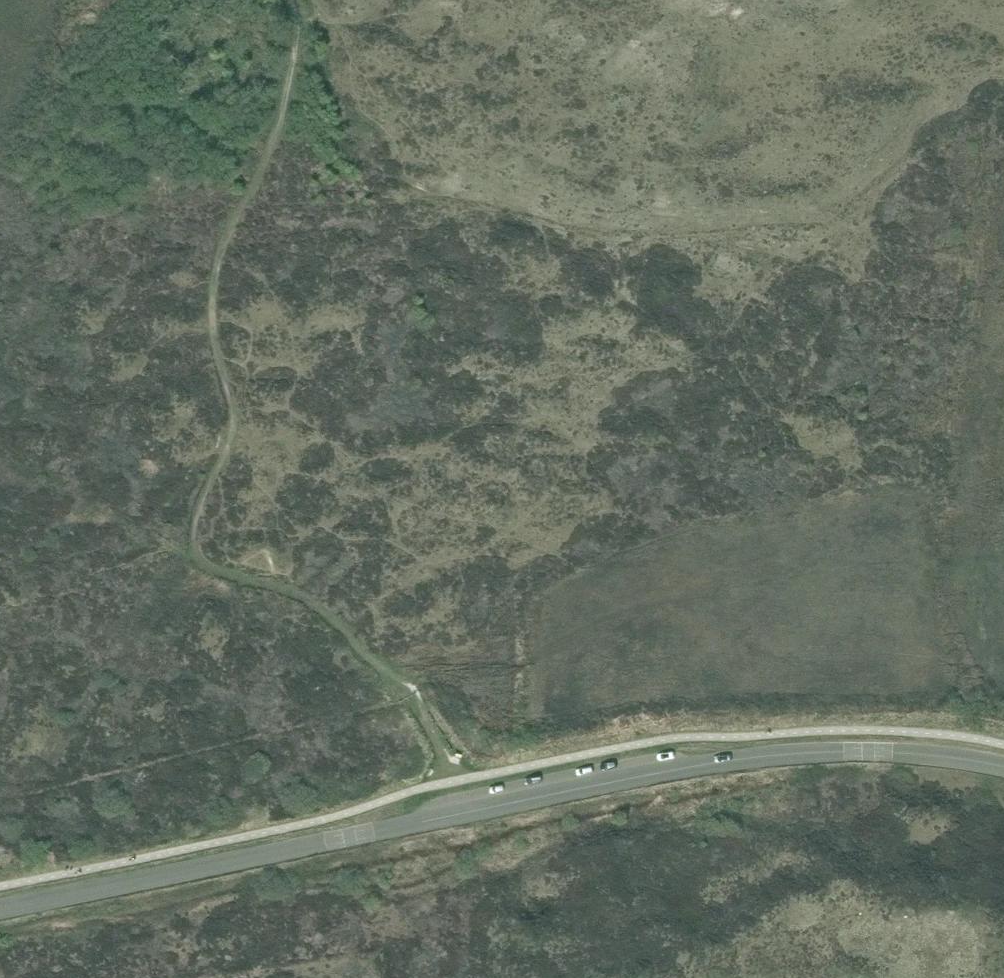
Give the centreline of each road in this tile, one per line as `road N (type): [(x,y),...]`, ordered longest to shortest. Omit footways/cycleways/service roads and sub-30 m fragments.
road 1 (unclassified): [(0,908),(718,763),(844,751),(1003,767)]

